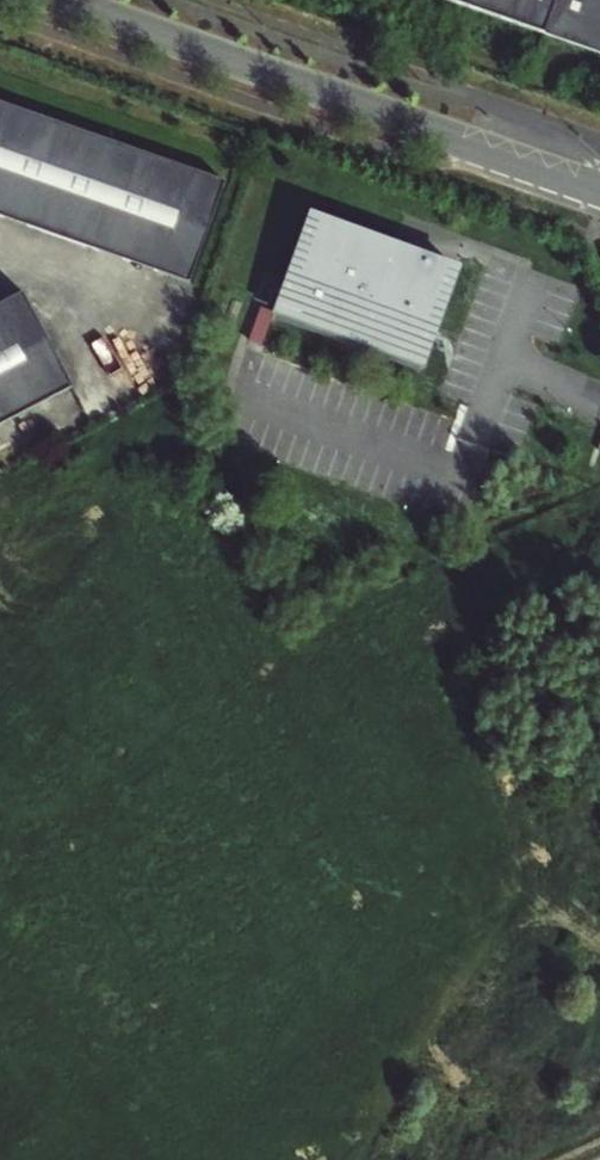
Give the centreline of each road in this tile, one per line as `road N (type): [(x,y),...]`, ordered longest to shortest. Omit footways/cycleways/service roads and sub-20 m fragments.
road 1 (tertiary): [(599,190),(57,0)]

